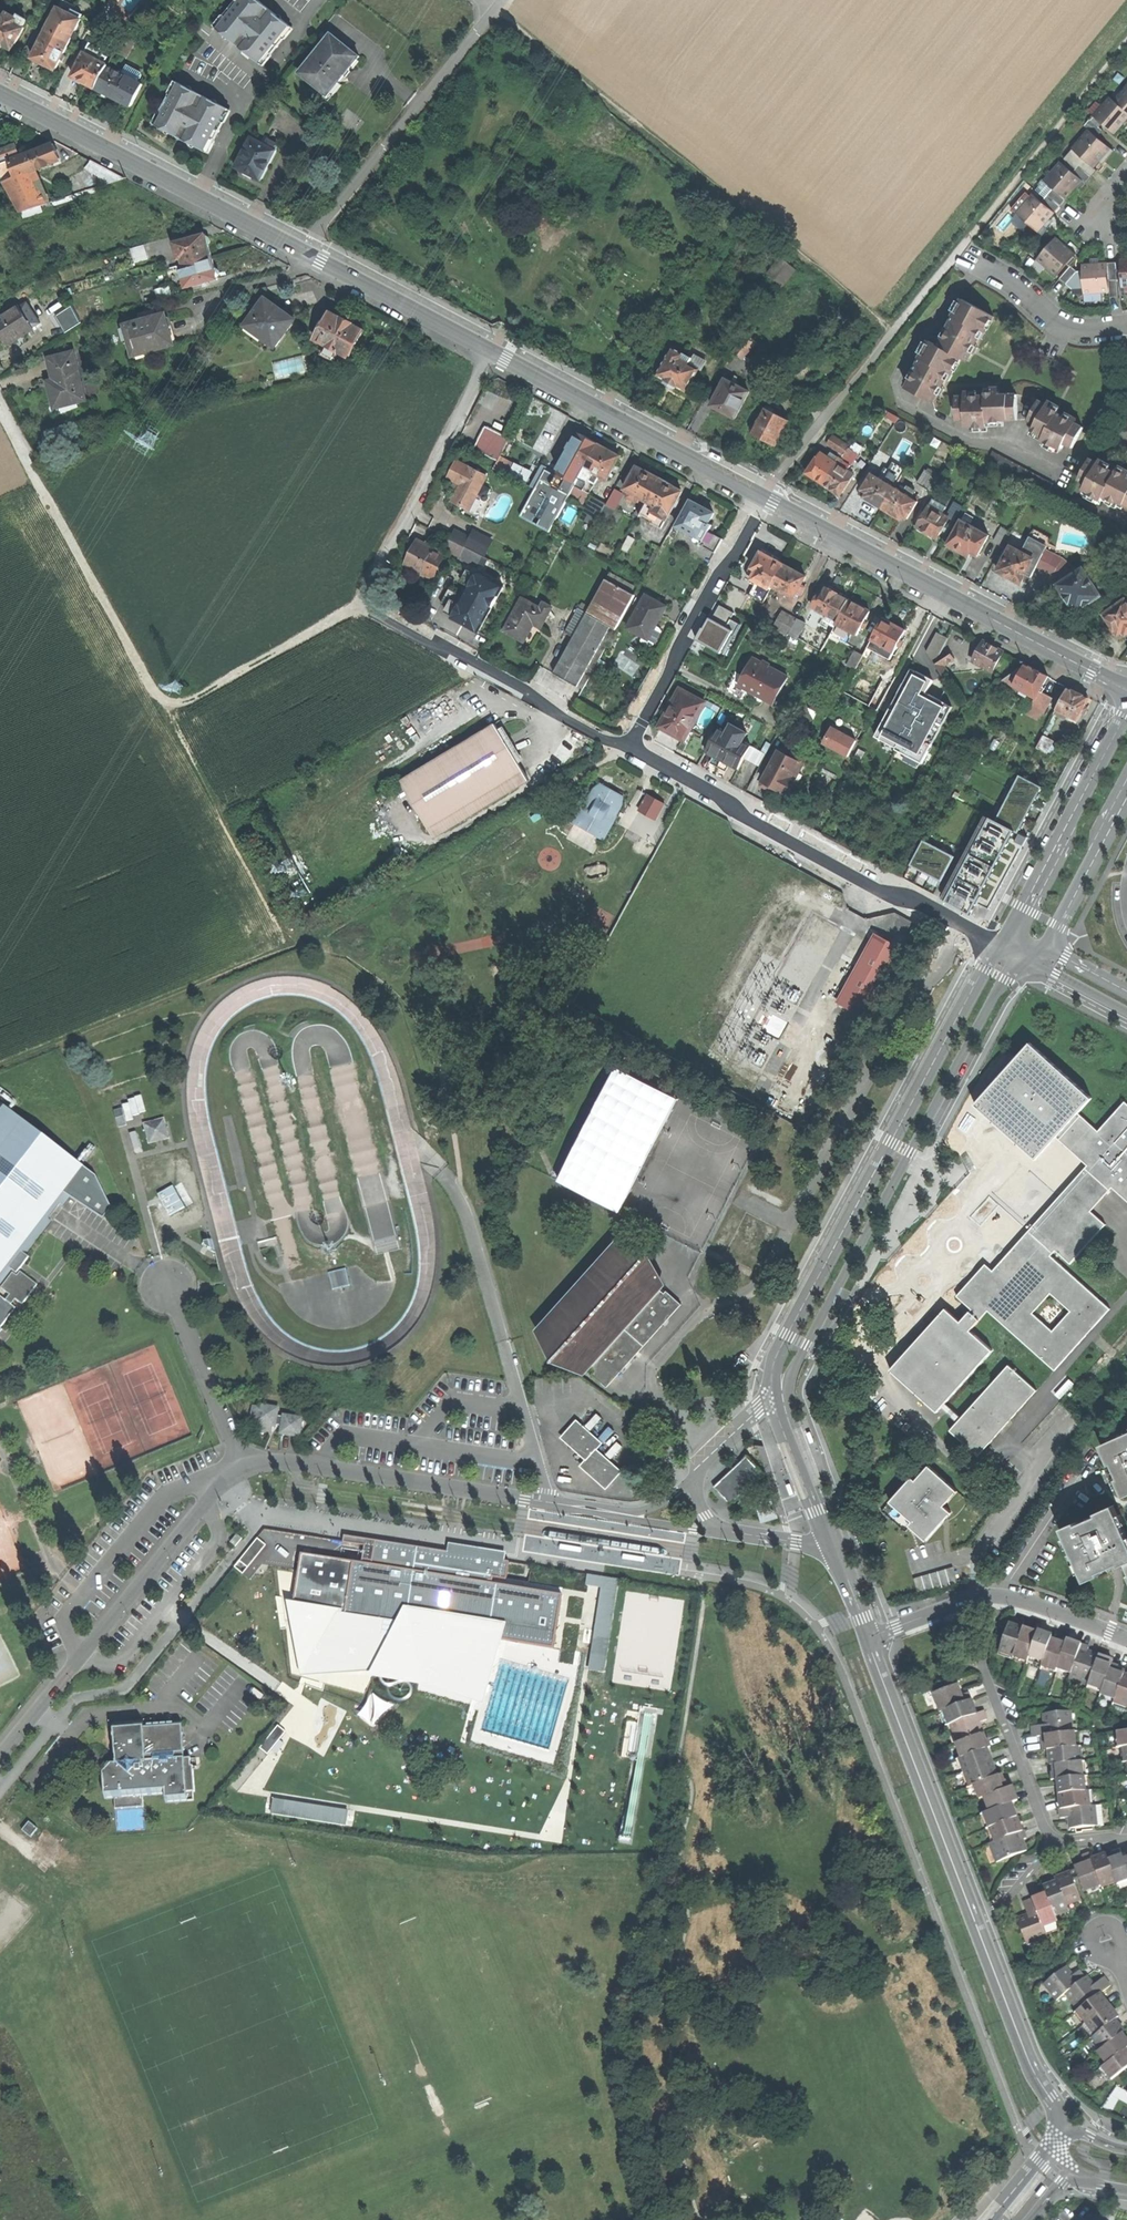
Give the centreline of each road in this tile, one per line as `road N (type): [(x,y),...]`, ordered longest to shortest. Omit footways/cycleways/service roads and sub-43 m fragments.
road 1 (track): [(624,743),(515,823),(298,944),(0,1068)]
road 2 (residential): [(624,743),(361,601),(490,351)]
road 3 (track): [(897,330),(496,10)]
road 4 (tertiary): [(776,1392),(993,998),(1031,954)]
road 5 (tertiary): [(1000,948),(783,1342),(773,1365),(776,1392)]
road 6 (residential): [(624,743),(1000,948)]
road 7 (secondary): [(761,497),(1126,688)]
road 8 (unclassified): [(621,1516),(265,1460),(243,1464)]
road 9 (unclassified): [(243,1464),(0,1757)]
road 10 (secondary): [(0,91),(306,251)]
road 11 (residential): [(961,250),(761,497)]
road 12 (secondary): [(490,351),(761,497)]
road 13 (tertiary): [(869,1637),(978,1924)]
road 14 (residential): [(306,251),(496,10)]
road 15 (residential): [(761,497),(624,743)]
road 16 (tertiary): [(1126,712),(1029,910),(1000,948)]
road 17 (track): [(168,712),(298,944)]
road 18 (residential): [(1000,1596),(982,1661),(1053,1846)]
road 19 (track): [(1126,42),(961,250)]
road 20 (track): [(38,483),(168,712)]
road 21 (track): [(1126,2074),(1096,2102),(1076,2086),(1032,1990),(1094,1943)]
road 22 (track): [(168,712),(361,601)]
road 23 (tertiary): [(978,1924),(1063,2128)]
road 24 (secondary): [(306,251),(490,351)]
road 25 (tertiary): [(1031,954),(1061,927),(1126,790)]
road 26 (residential): [(961,250),(1060,323),(1126,326)]
road 27 (unclassified): [(243,1464),(176,1308)]
road 28 (tertiary): [(776,1392),(833,1545)]
road 29 (residential): [(869,1637),(1000,1596)]
road 30 (residential): [(1000,1596),(1126,1638)]
road 31 (unclassified): [(176,1308),(190,1283),(169,1264),(145,1280),(155,1306)]

